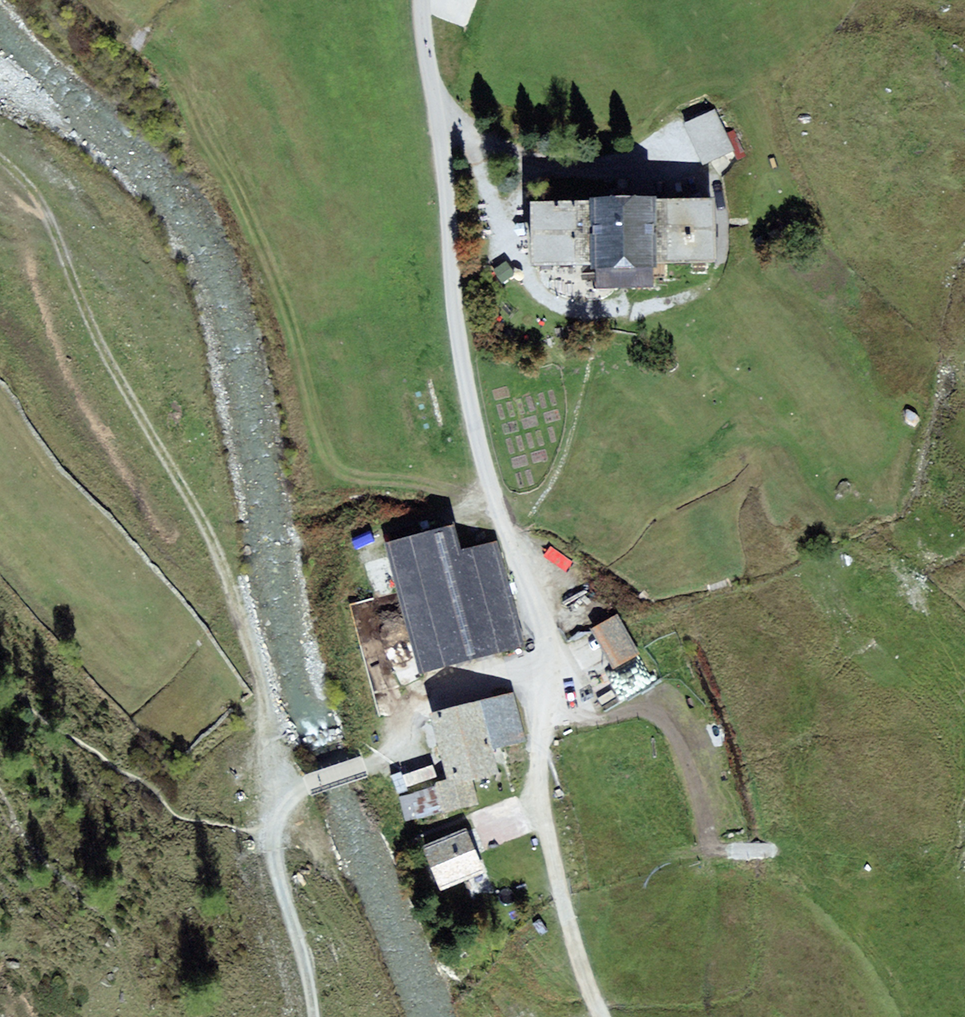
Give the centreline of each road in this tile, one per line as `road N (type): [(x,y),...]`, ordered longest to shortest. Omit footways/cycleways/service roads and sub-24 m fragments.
road 1 (track): [(0,159),(16,171),(59,241),(167,468),(229,569),(286,799)]
road 2 (unclassified): [(549,666),(465,373),(421,0)]
road 3 (track): [(549,666),(539,745),(546,829),(601,1016)]
road 4 (track): [(470,136),(505,250),(541,297),(578,313),(617,314),(698,294)]
road 5 (track): [(437,122),(529,163),(625,171),(686,150)]
road 6 (track): [(314,1016),(270,840),(277,811),(310,785)]

